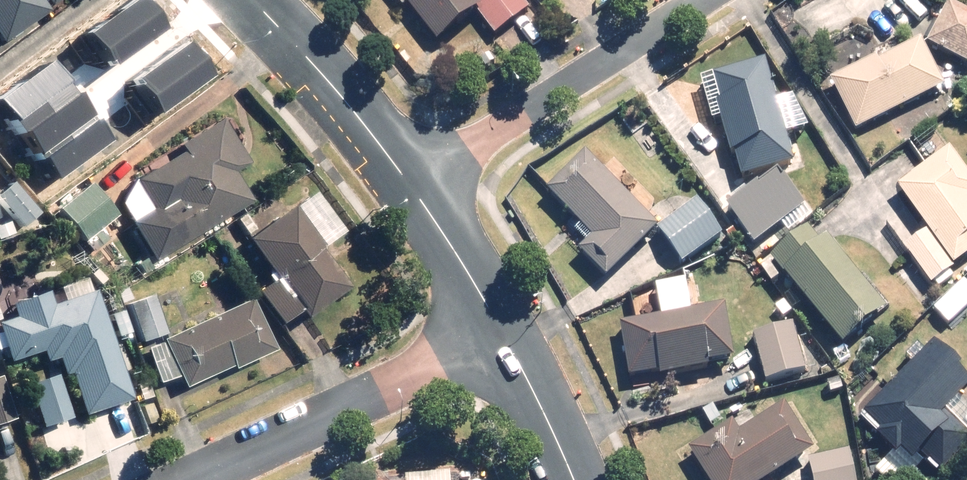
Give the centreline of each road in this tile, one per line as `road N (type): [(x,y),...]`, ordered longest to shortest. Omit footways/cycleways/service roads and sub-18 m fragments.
road 1 (residential): [(410,185),(701,0)]
road 2 (residential): [(503,333),(193,479)]
road 3 (tertiary): [(267,0),(410,185)]
road 4 (tertiary): [(410,185),(503,333)]
road 5 (tertiary): [(503,333),(573,479)]

